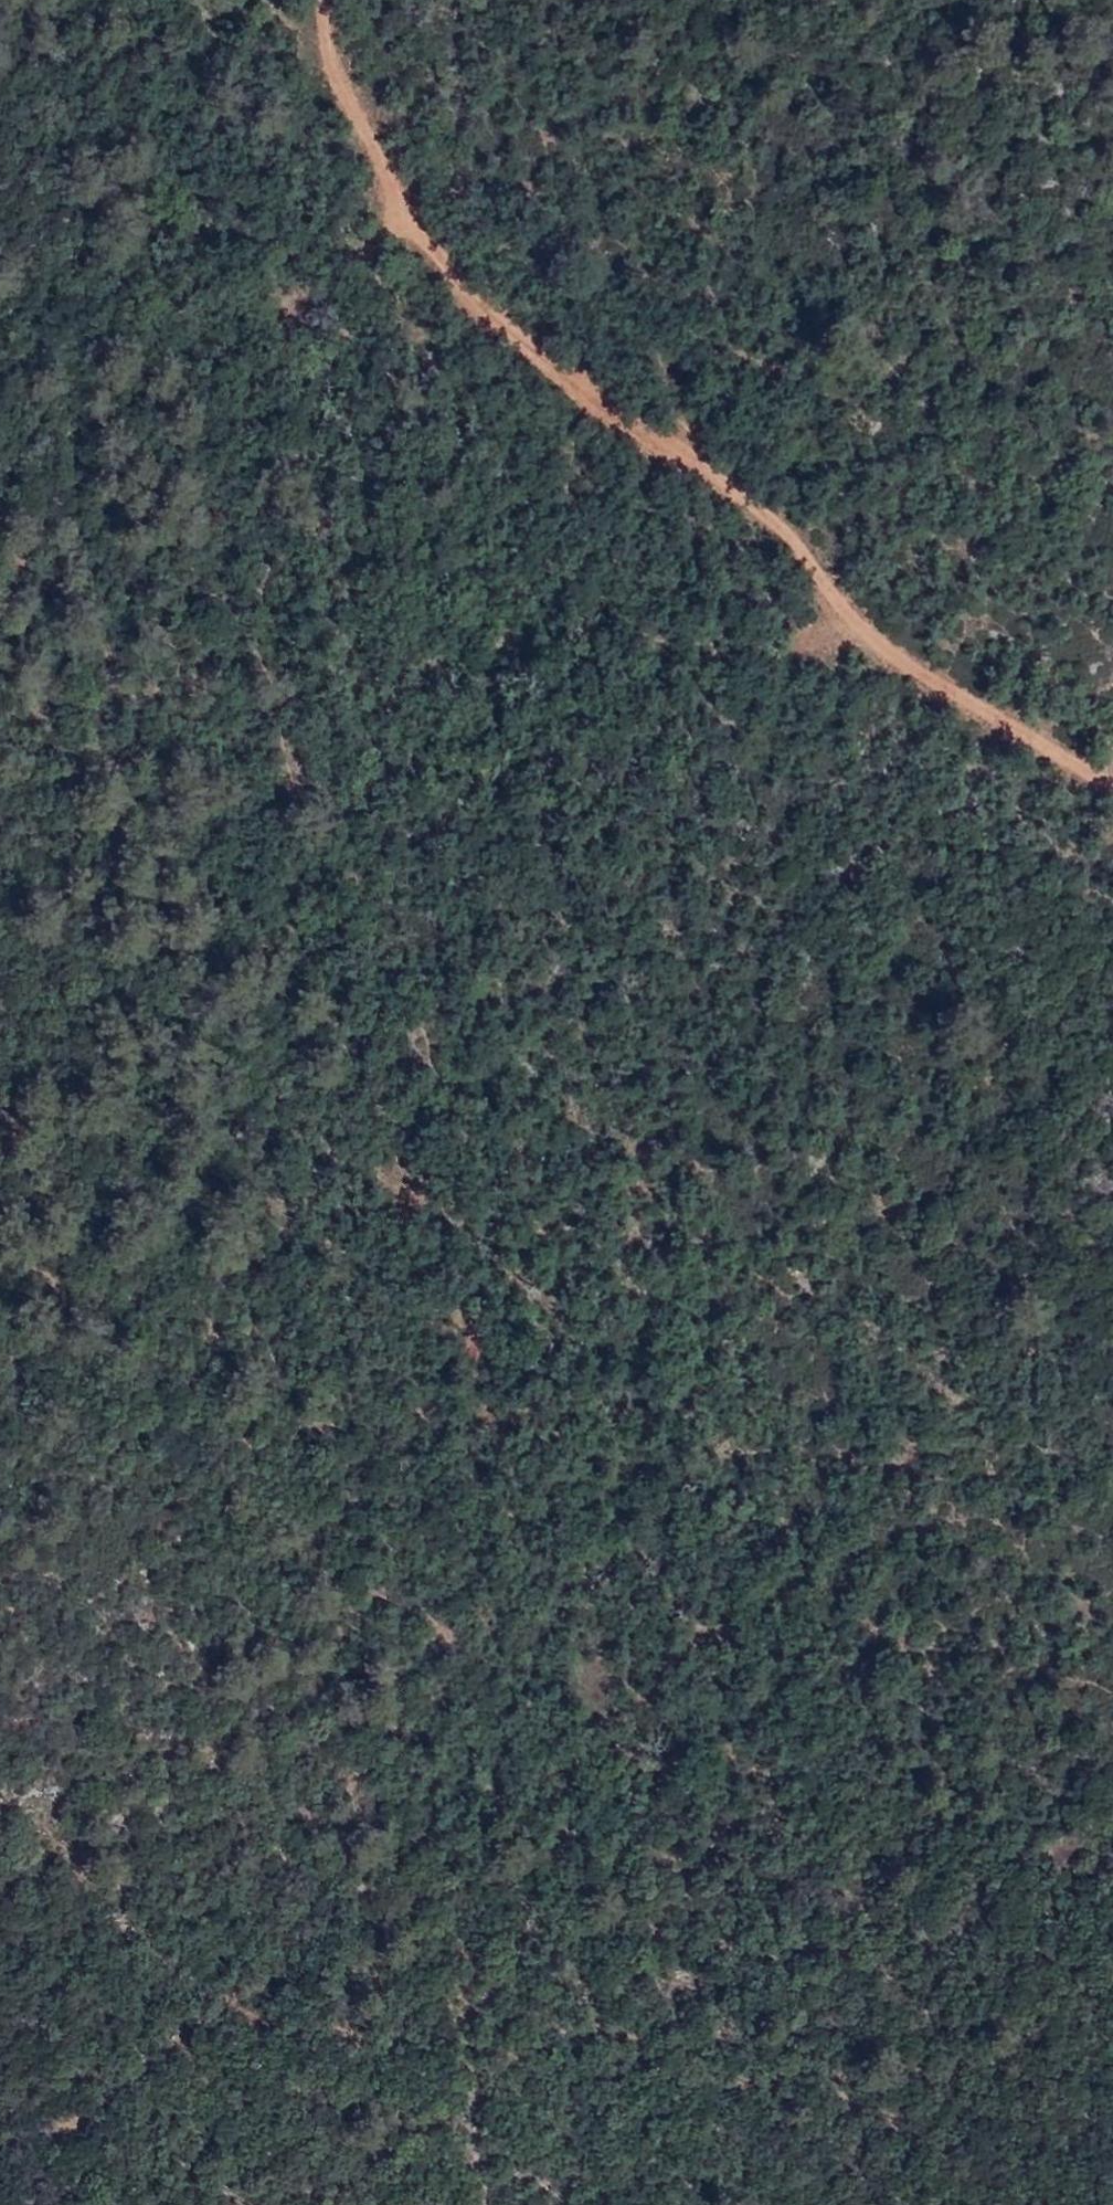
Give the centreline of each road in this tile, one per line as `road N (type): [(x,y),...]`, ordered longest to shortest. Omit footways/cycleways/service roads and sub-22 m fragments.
road 1 (track): [(1112,775),(894,658),(730,473),(587,390),(484,304),(378,181),(320,0)]

